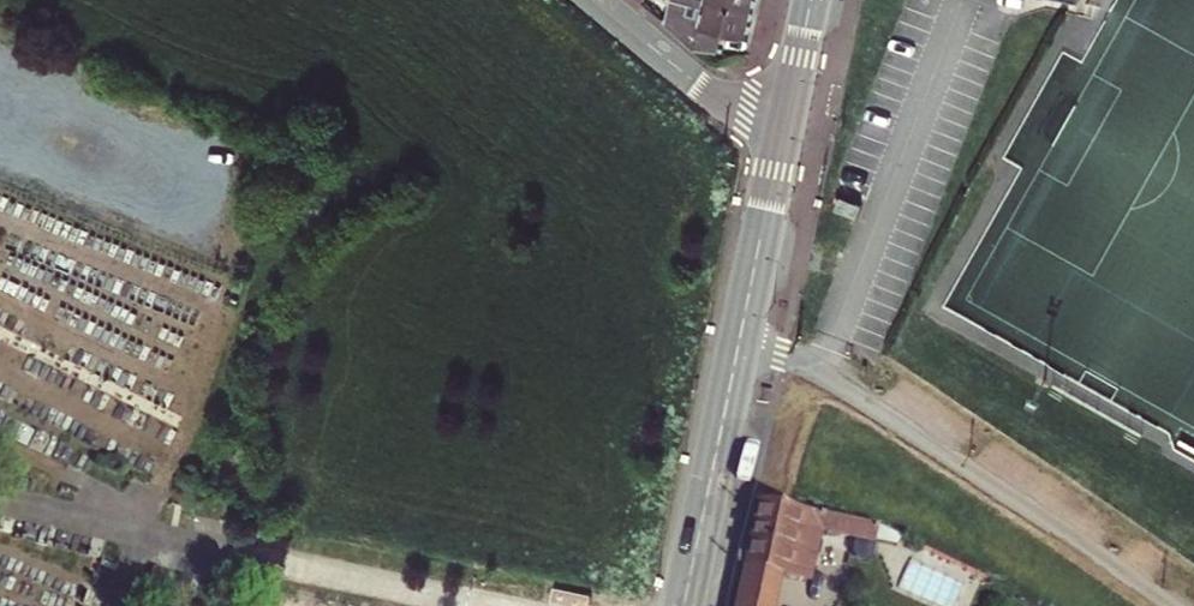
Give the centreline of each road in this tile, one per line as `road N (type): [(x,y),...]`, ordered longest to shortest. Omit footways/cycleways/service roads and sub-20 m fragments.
road 1 (unclassified): [(738,345),(825,373),(1175,605)]
road 2 (primary): [(738,345),(684,605)]
road 3 (primary): [(786,121),(738,345)]
road 4 (residential): [(596,0),(711,92),(786,121)]
road 5 (primary): [(811,0),(786,121)]

